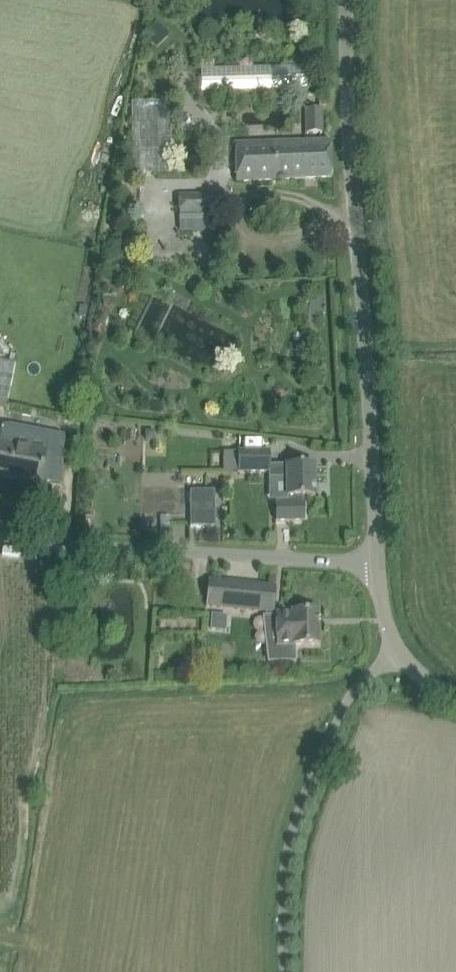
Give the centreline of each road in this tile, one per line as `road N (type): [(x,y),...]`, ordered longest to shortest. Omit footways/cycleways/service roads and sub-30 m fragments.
road 1 (unclassified): [(375,563),(351,0)]
road 2 (unclassified): [(375,563),(0,535)]

